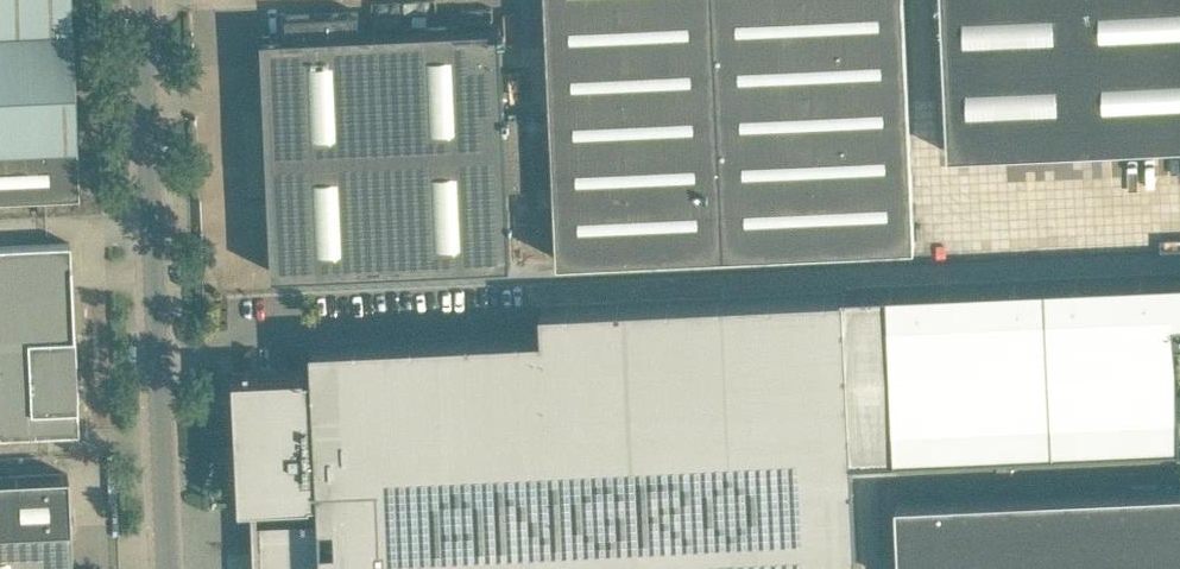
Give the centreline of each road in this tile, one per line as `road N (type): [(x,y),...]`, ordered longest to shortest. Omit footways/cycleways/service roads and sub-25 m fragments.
road 1 (unclassified): [(163,568),(139,0)]

